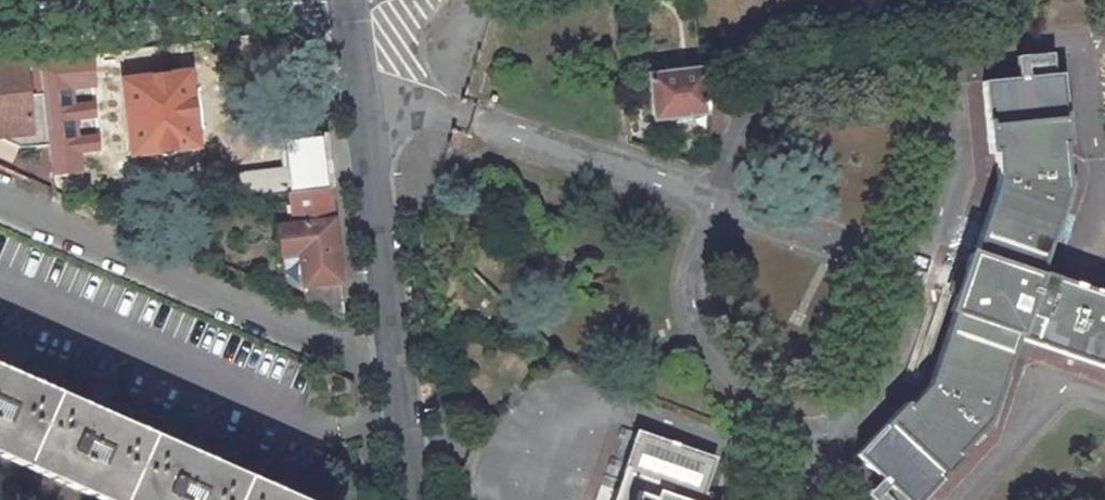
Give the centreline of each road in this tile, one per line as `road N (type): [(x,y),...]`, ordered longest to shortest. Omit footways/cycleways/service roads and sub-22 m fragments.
road 1 (residential): [(0,194),(336,348),(388,362)]
road 2 (residential): [(388,362),(346,0)]
road 3 (residential): [(191,0),(0,23)]
road 4 (residential): [(410,499),(388,362)]

